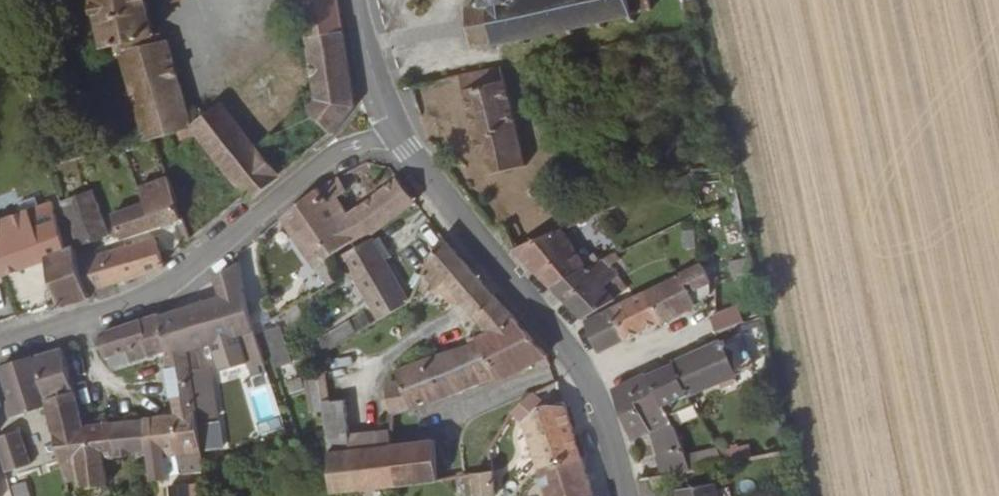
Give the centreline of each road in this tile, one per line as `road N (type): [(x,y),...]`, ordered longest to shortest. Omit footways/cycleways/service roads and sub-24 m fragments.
road 1 (tertiary): [(0,345),(112,311),(174,282),(334,152),(396,134)]
road 2 (tertiary): [(396,134),(486,255),(569,350),(591,390),(624,495)]
road 3 (tertiary): [(354,0),(396,134)]

